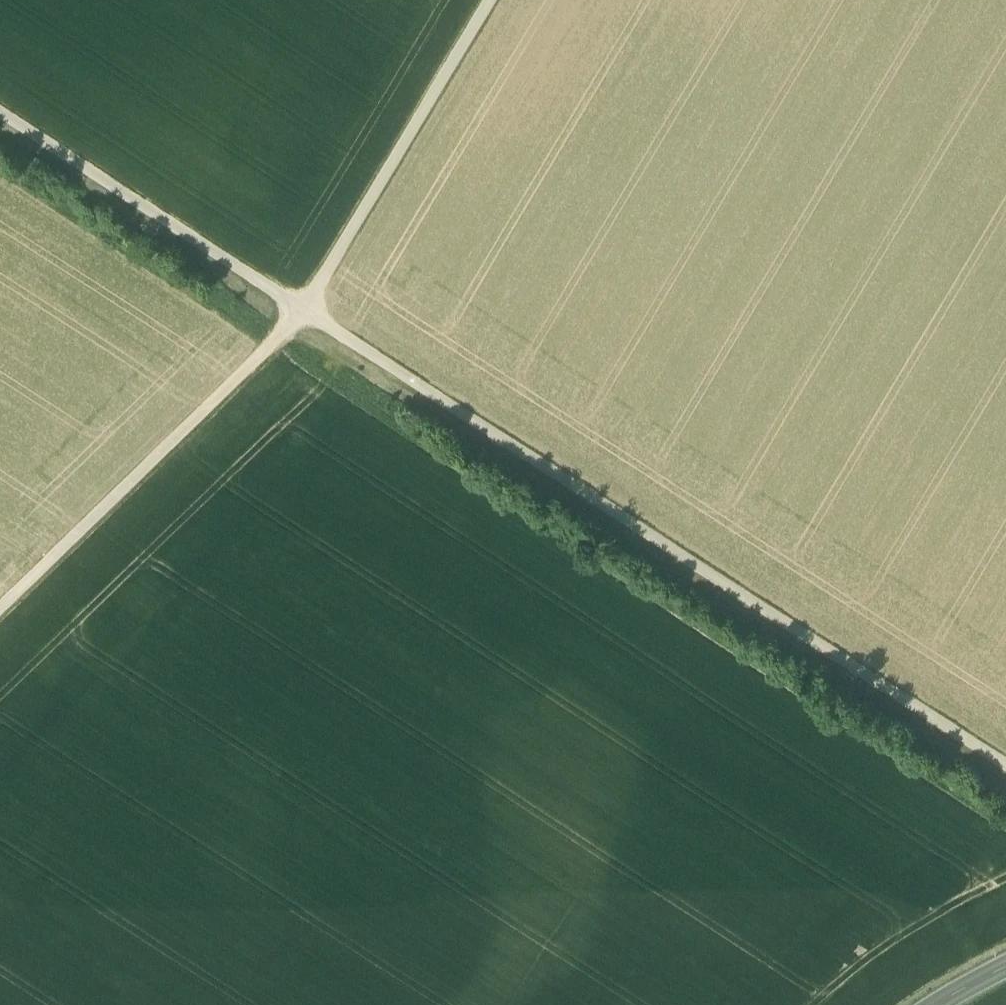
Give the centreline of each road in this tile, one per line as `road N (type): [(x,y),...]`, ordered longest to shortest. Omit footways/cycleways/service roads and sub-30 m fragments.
road 1 (track): [(304,315),(1005,771)]
road 2 (track): [(304,315),(0,609)]
road 3 (track): [(498,0),(304,315)]
road 4 (track): [(304,315),(0,117)]

